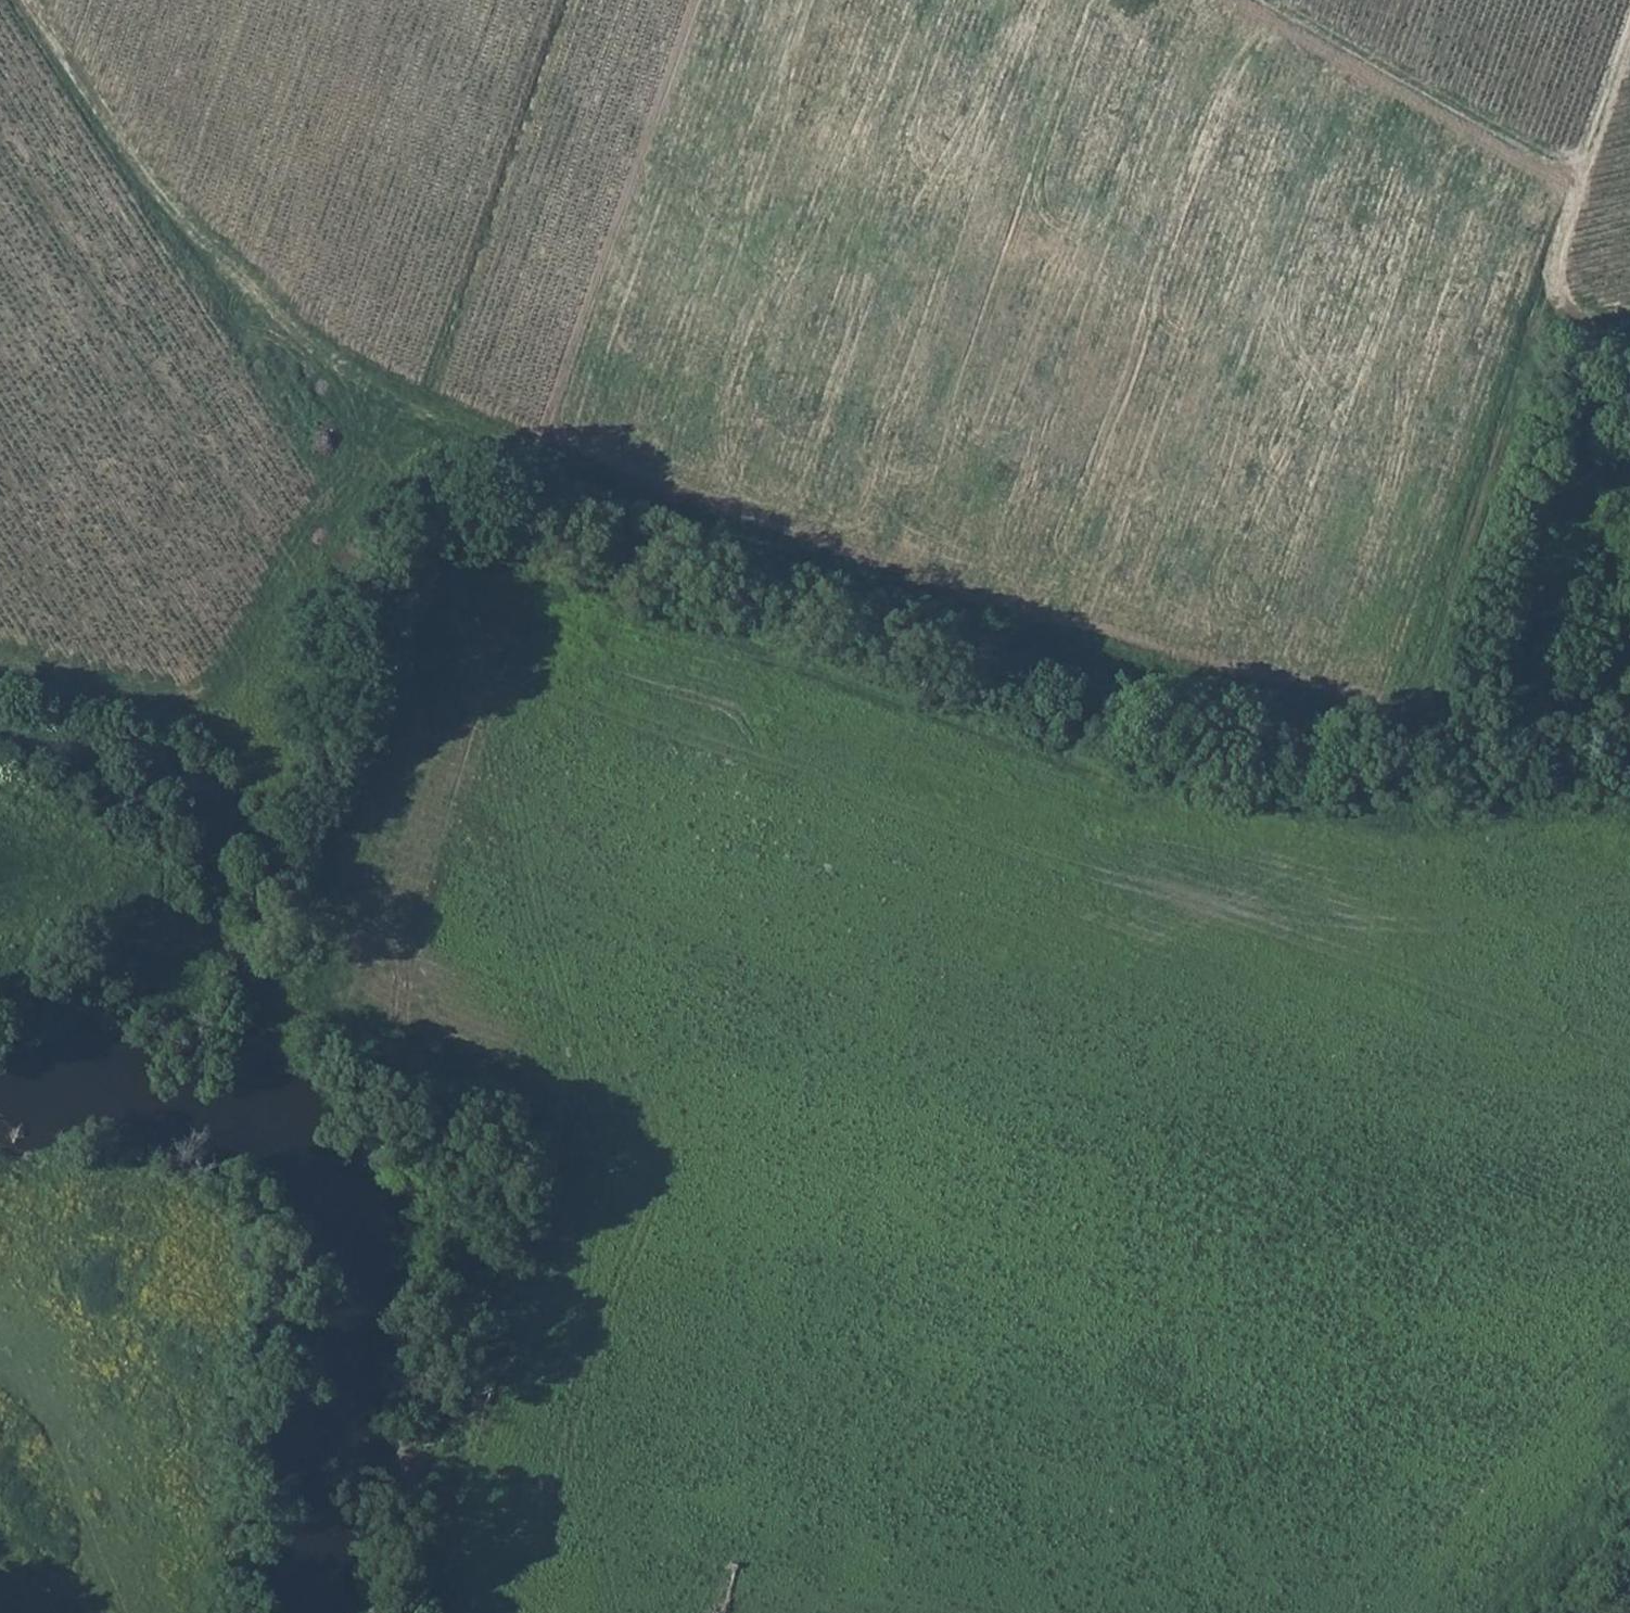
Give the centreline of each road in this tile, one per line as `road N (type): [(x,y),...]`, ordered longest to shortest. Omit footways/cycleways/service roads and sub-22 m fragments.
road 1 (track): [(33,0),(254,318),(365,406),(807,562),(1251,698),(1406,717),(1539,289)]
road 2 (track): [(1629,319),(1539,289),(1629,31)]
road 3 (track): [(1578,177),(1258,0)]

